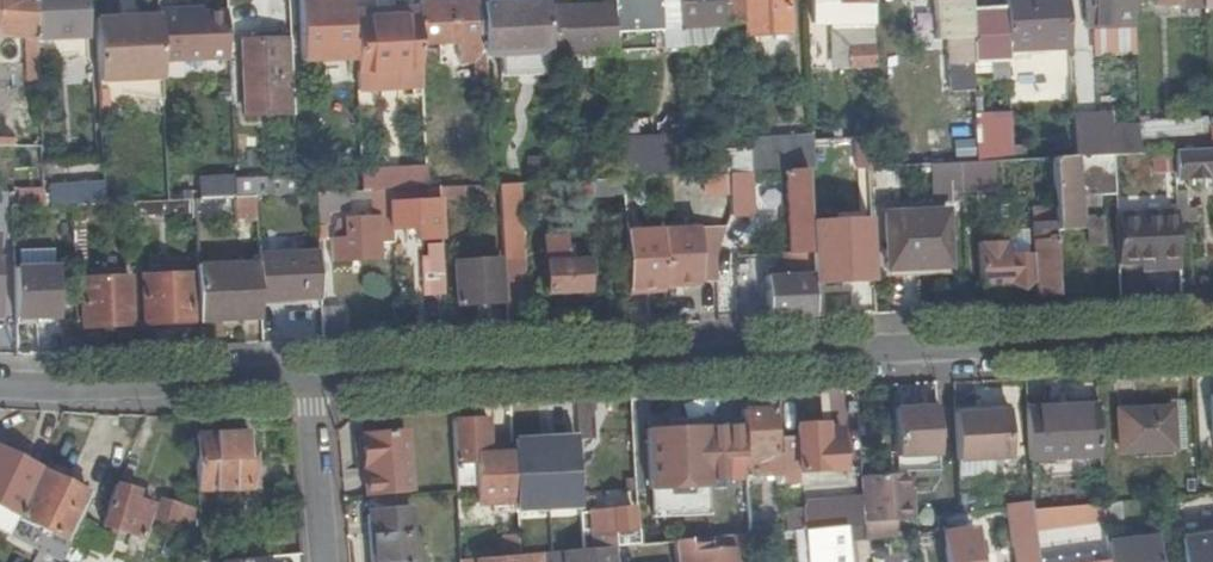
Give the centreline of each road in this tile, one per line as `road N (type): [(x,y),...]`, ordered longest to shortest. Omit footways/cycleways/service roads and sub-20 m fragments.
road 1 (residential): [(311,381),(1212,339)]
road 2 (residential): [(0,387),(311,381)]
road 3 (residential): [(327,561),(311,381)]

